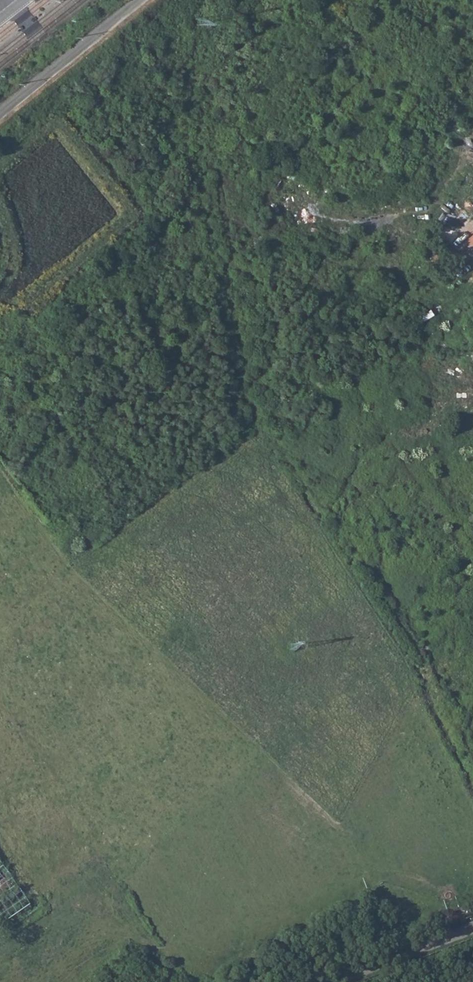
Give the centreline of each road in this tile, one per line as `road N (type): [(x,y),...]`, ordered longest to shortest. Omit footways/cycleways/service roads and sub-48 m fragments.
road 1 (unclassified): [(0,110),(137,0)]
road 2 (residential): [(472,925),(325,981)]

